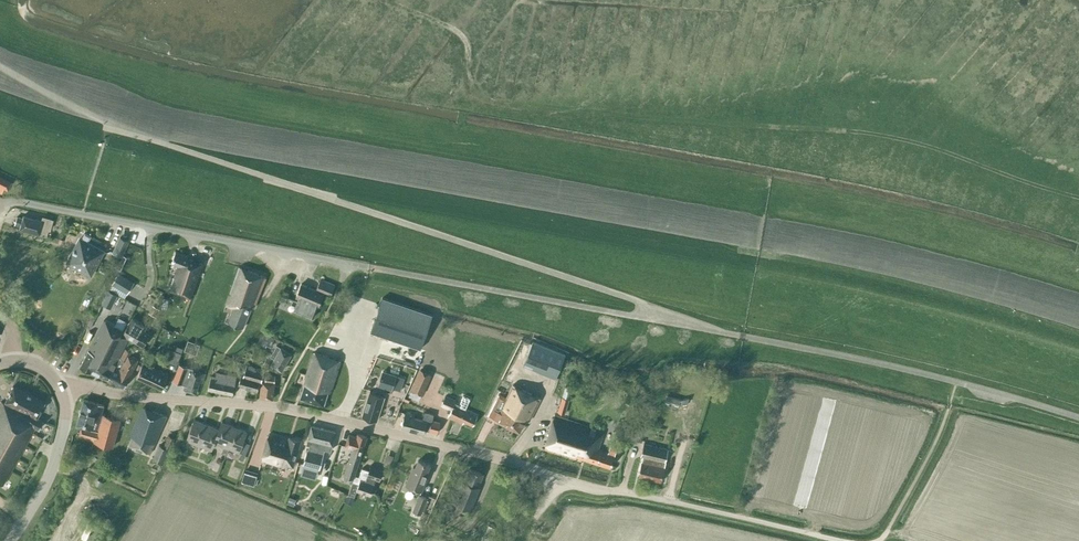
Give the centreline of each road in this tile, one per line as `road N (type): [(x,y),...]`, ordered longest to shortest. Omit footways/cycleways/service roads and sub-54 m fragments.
road 1 (residential): [(642,494),(278,406),(60,384)]
road 2 (track): [(1078,327),(912,278),(758,253),(710,236)]
road 3 (residential): [(368,266),(0,203)]
road 4 (tertiary): [(10,540),(60,446),(60,384)]

